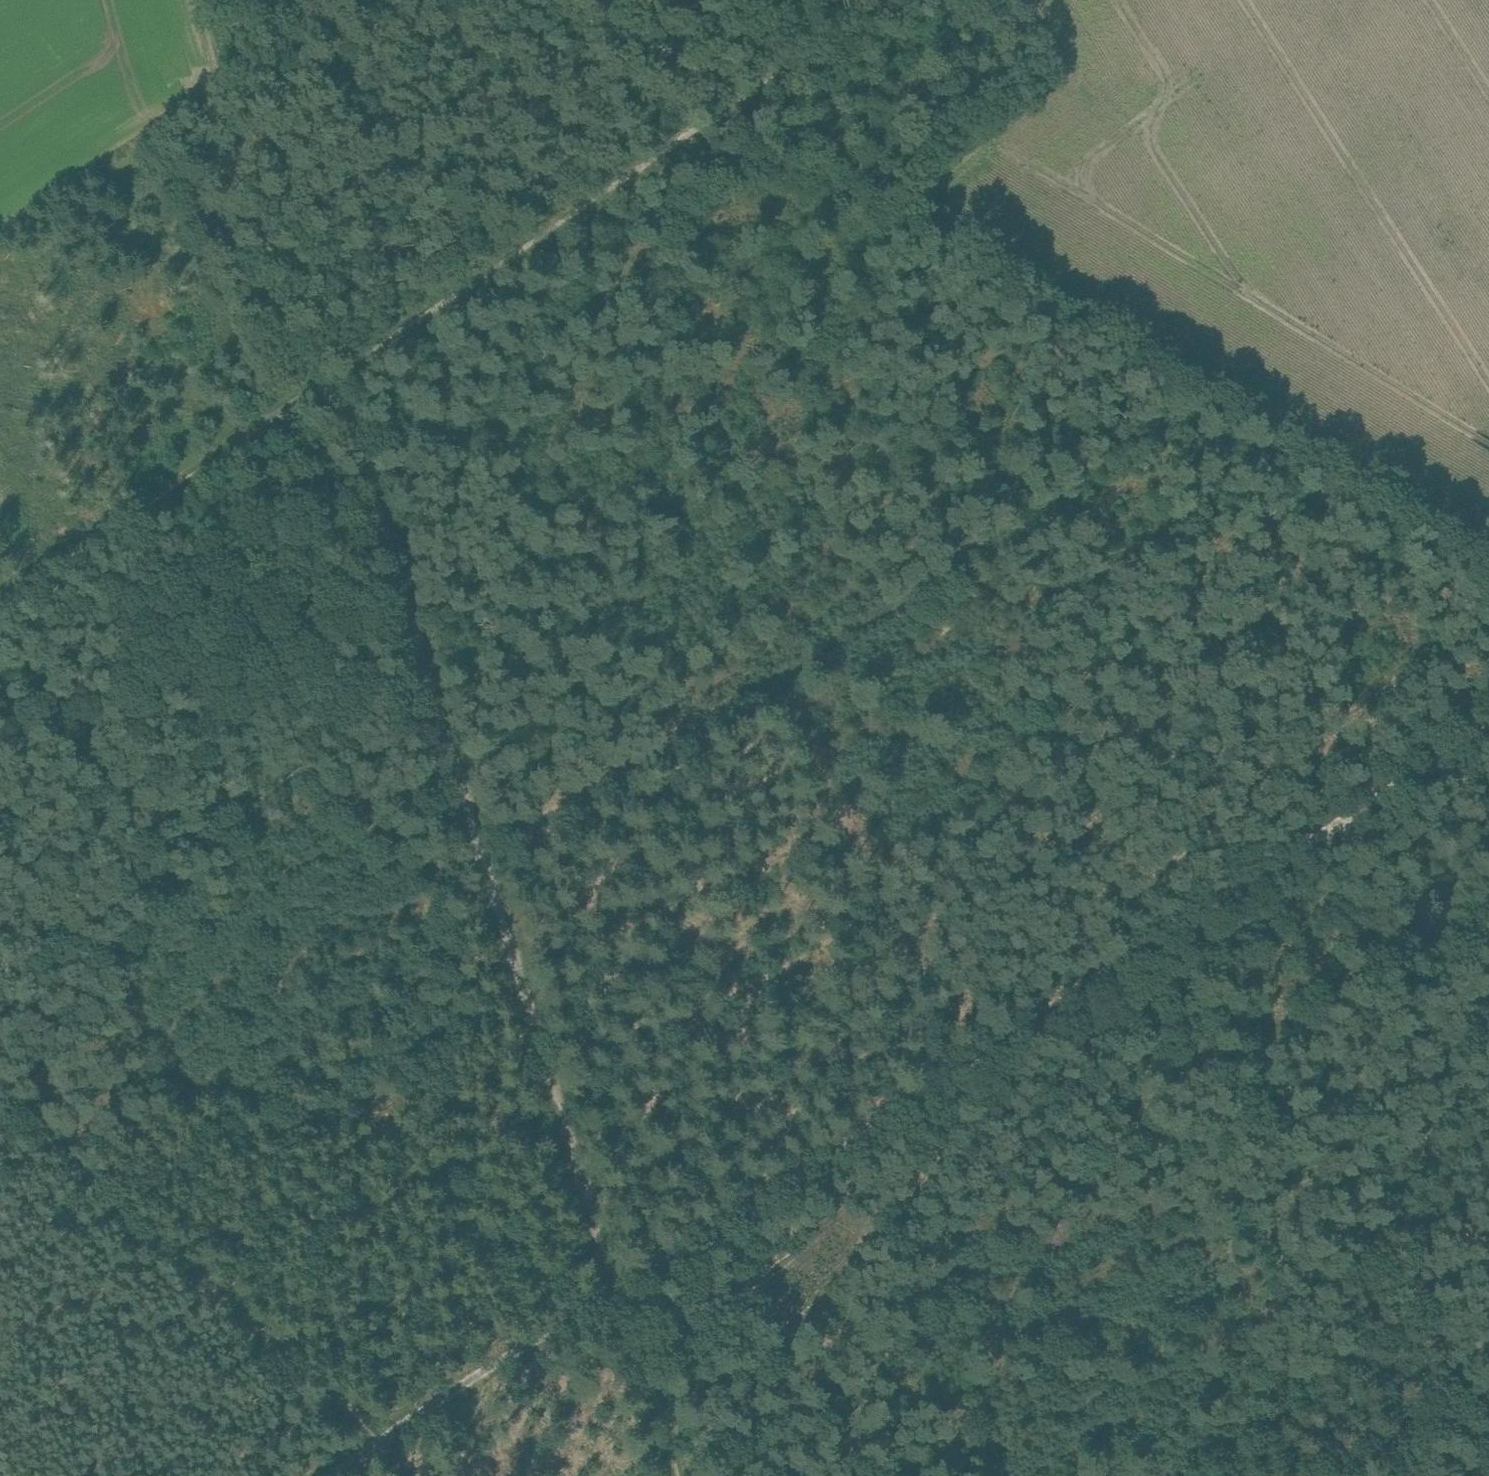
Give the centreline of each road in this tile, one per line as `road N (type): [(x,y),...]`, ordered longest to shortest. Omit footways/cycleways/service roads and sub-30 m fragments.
road 1 (track): [(616,1287),(354,448),(341,415),(286,344),(202,0)]
road 2 (track): [(1488,721),(616,1287)]
road 3 (track): [(0,602),(316,389)]
road 4 (track): [(616,1287),(328,1475)]
road 5 (track): [(669,1475),(653,1385),(616,1287)]

